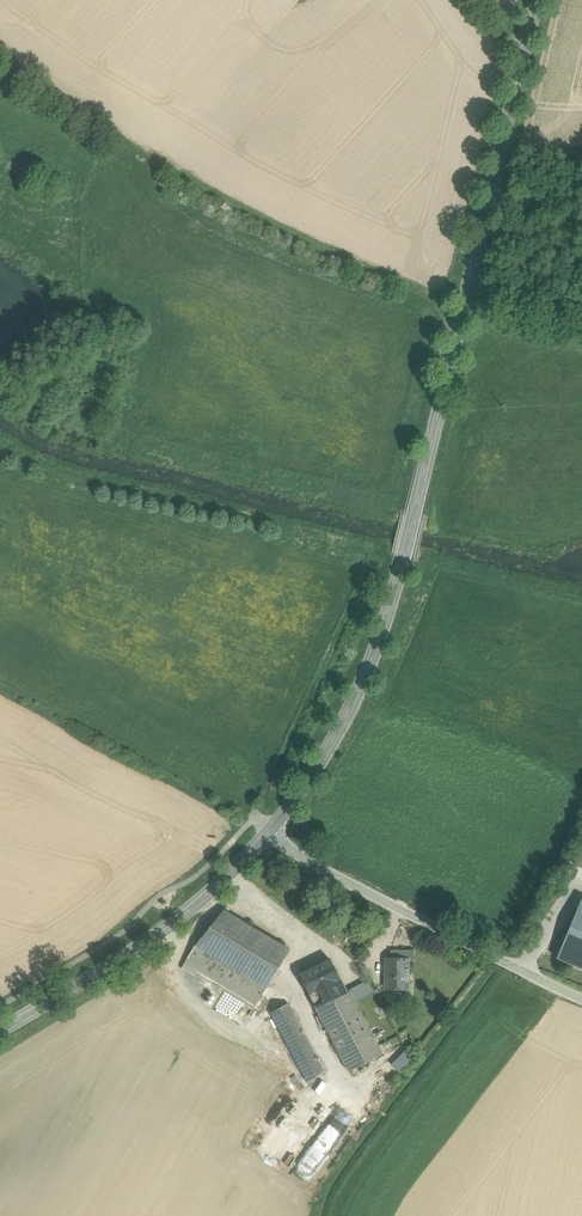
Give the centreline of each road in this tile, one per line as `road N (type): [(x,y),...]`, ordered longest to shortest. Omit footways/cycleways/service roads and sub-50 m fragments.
road 1 (secondary): [(270,833),(328,752),(381,640),(447,401),(538,0)]
road 2 (tertiary): [(270,833),(342,881),(581,999)]
road 3 (secondary): [(0,1030),(180,919),(270,833)]

